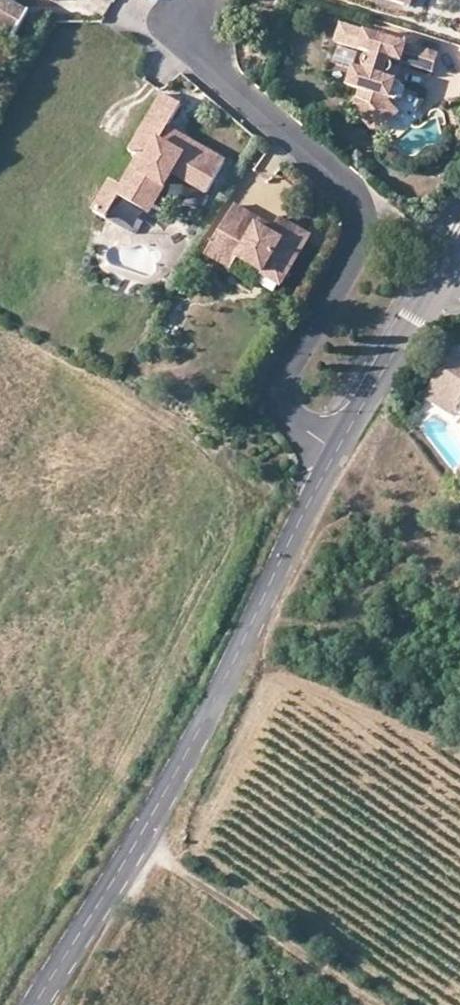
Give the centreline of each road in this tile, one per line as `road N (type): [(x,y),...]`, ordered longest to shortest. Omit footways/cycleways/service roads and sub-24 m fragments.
road 1 (tertiary): [(34,1004),(185,754),(337,452)]
road 2 (residential): [(195,25),(218,76),(357,202),(355,251),(279,391),(286,413),(337,452)]
road 3 (tertiary): [(337,452),(445,271)]

